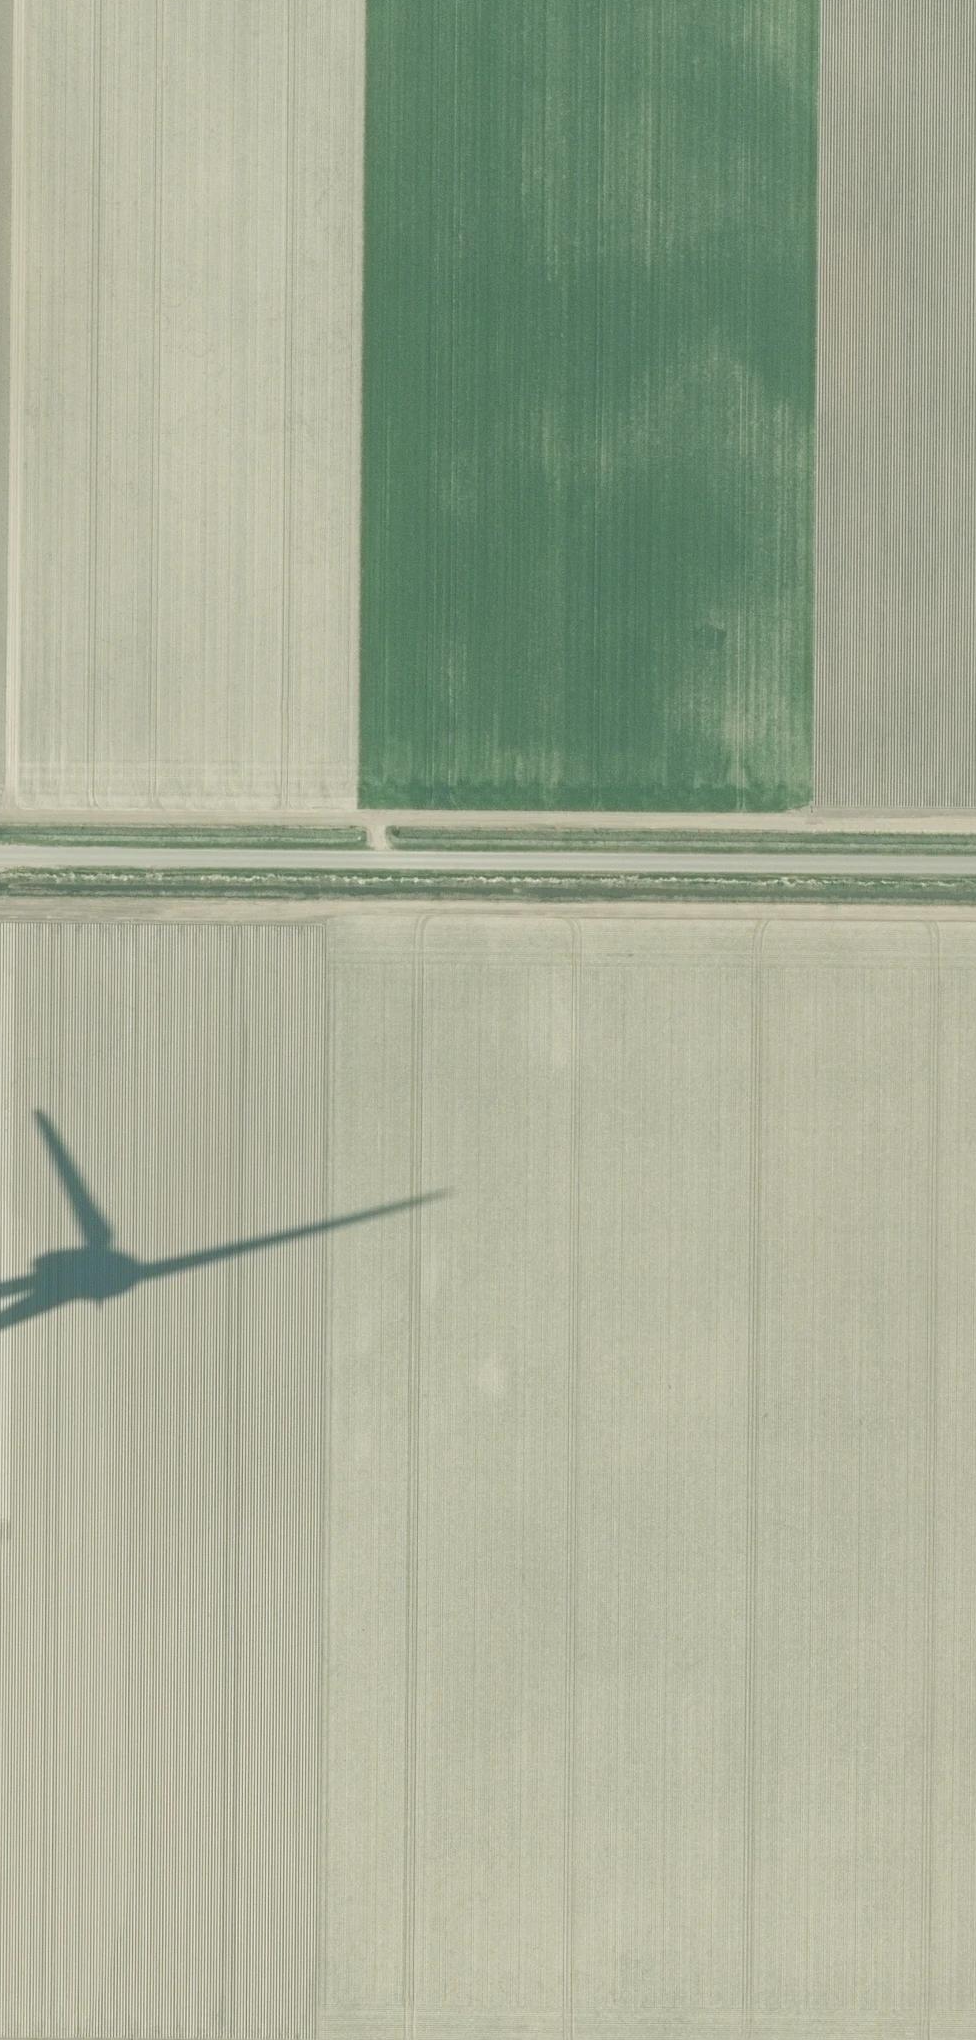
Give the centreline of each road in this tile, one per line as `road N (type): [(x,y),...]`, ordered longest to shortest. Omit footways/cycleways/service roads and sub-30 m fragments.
road 1 (unclassified): [(0,858),(975,867)]

